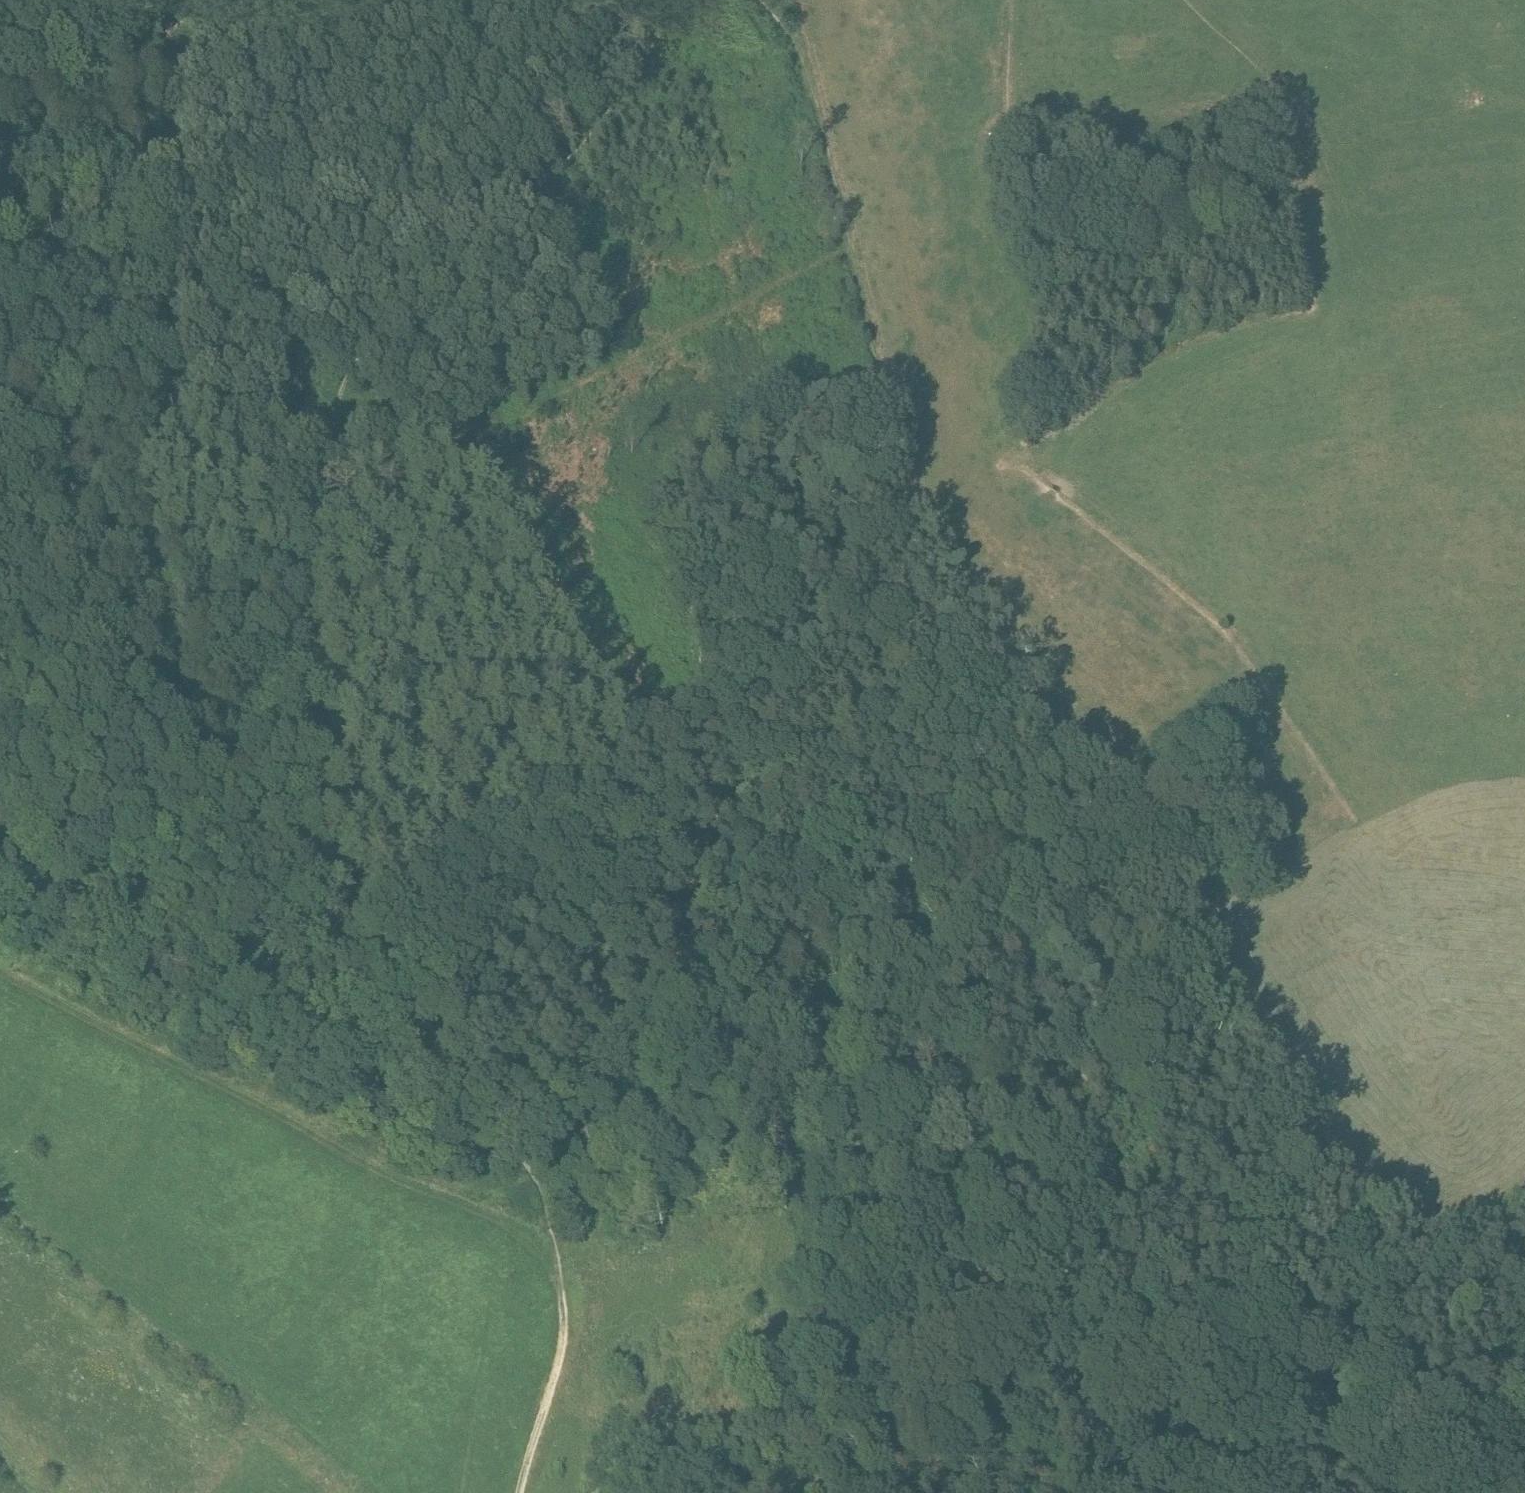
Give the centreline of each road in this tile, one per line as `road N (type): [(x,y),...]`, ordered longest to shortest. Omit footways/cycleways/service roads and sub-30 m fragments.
road 1 (track): [(764,0),(813,82),(918,542),(1071,818),(1067,889),(1038,980),(1069,1056),(1109,1108),(1254,1234),(1364,1291),(1524,1323)]
road 2 (track): [(520,1492),(565,1334),(563,1250)]

